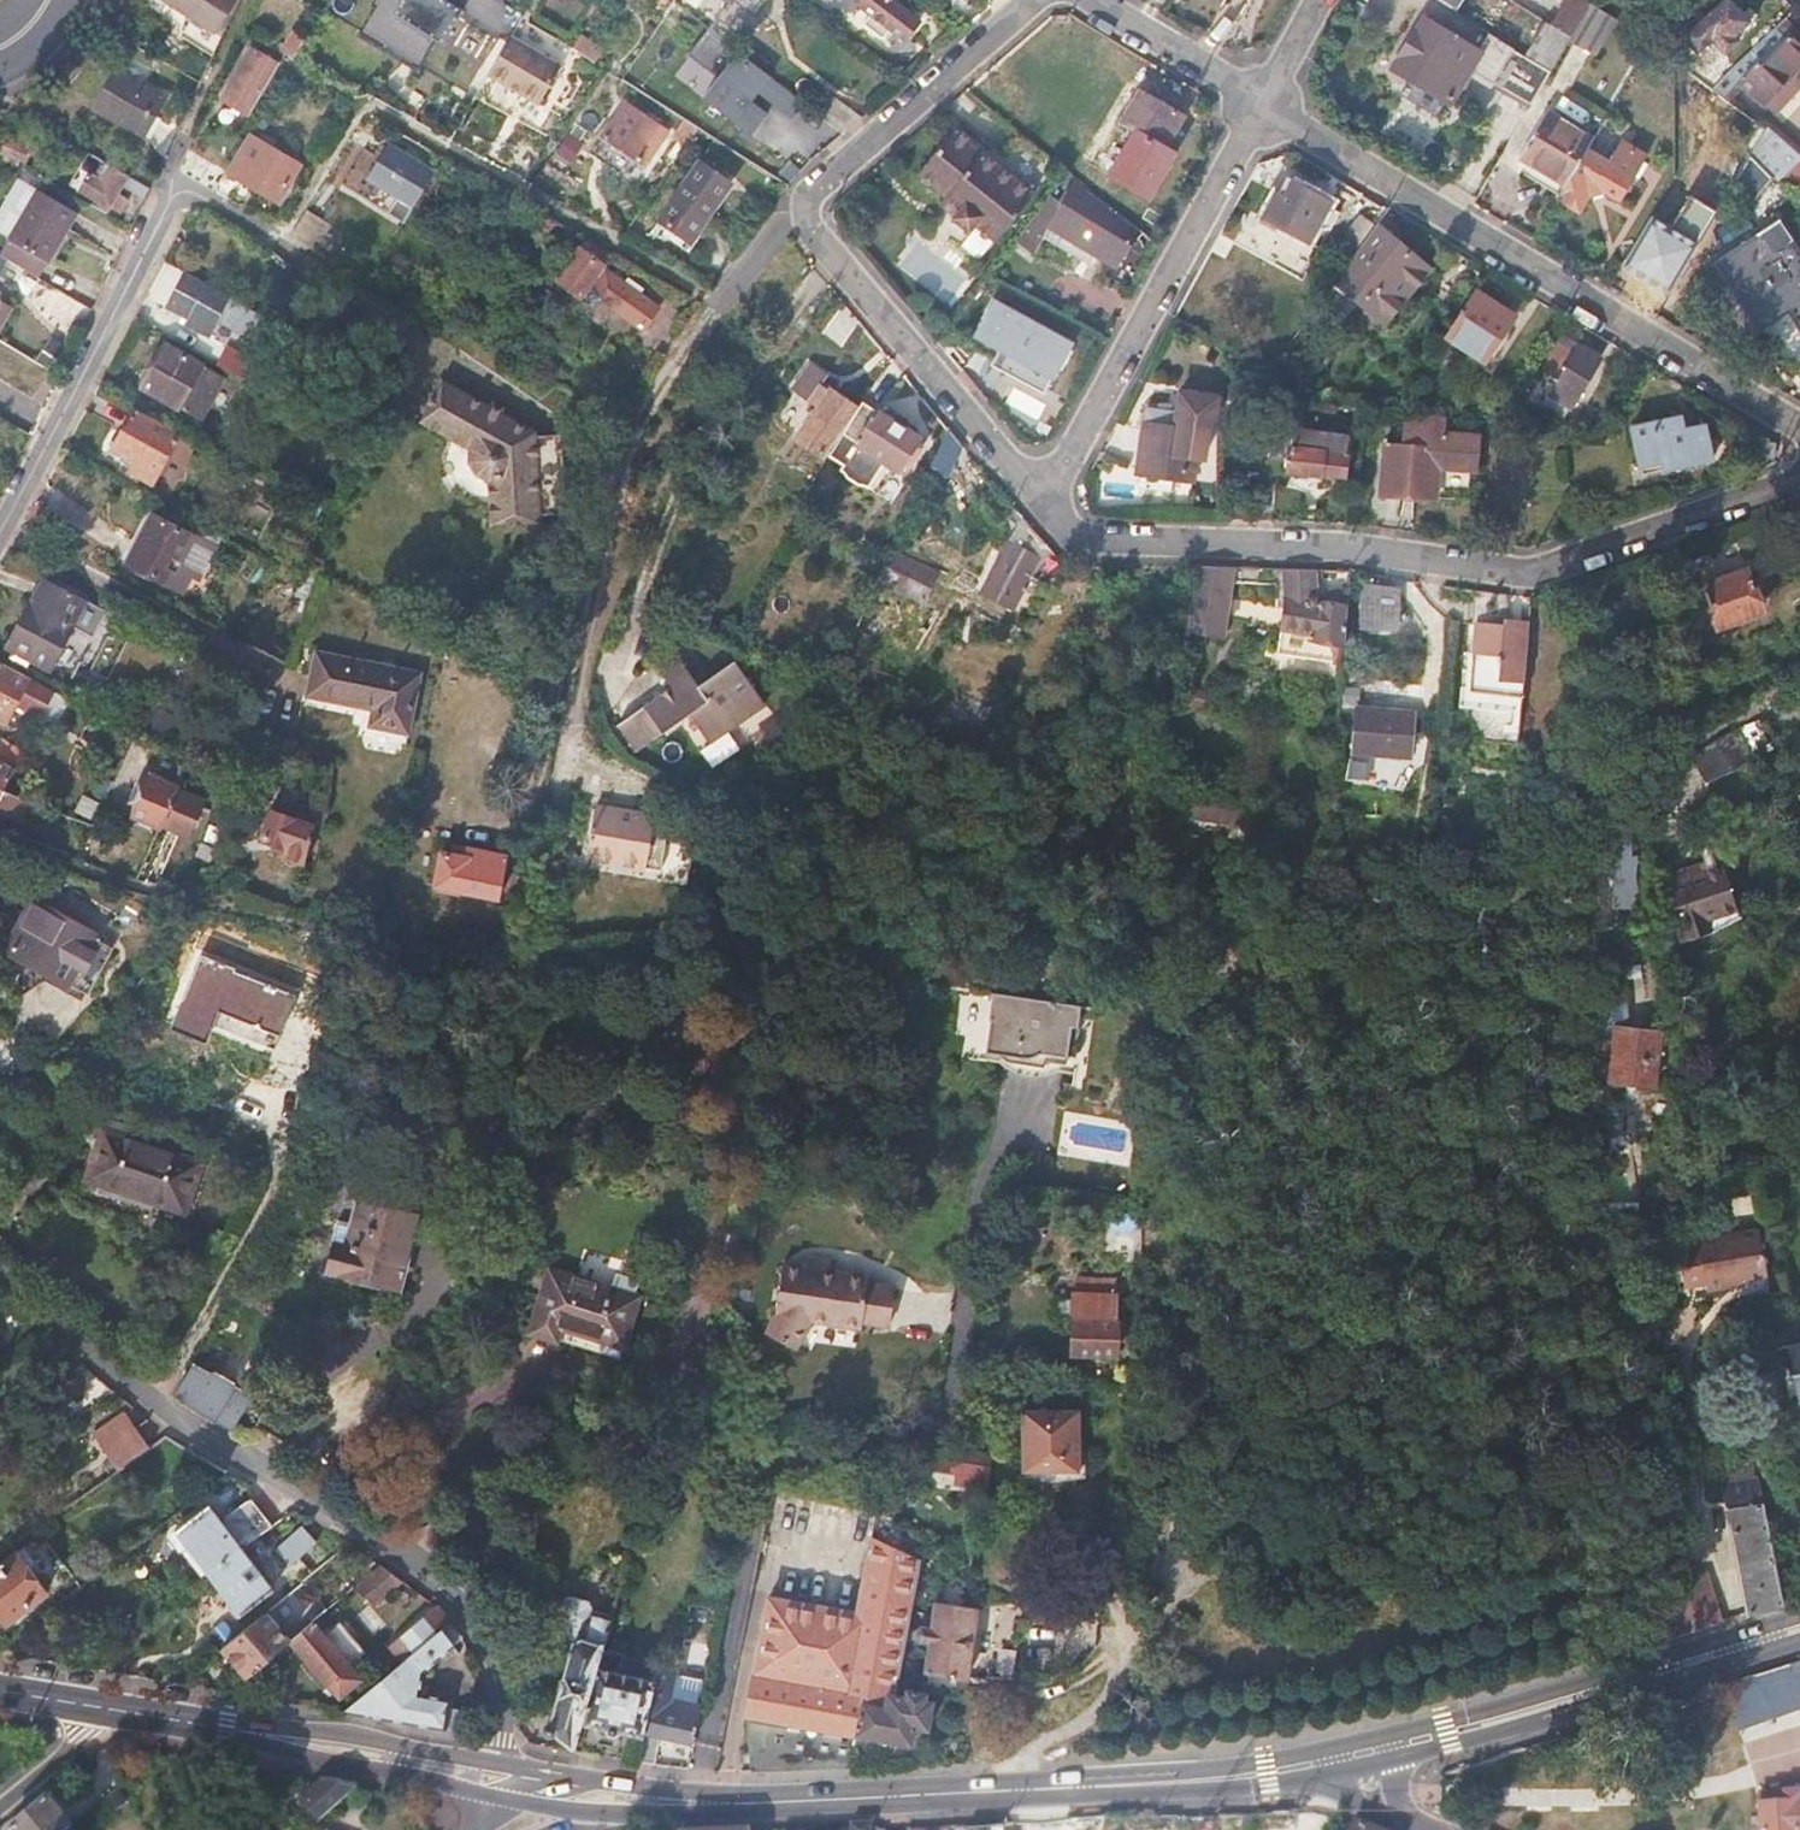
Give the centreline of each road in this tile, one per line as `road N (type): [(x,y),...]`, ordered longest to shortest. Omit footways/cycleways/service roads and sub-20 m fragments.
road 1 (residential): [(1044,505),(1079,534),(1302,546),(1525,573),(1799,476)]
road 2 (residential): [(489,1761),(506,1686),(487,1623),(440,1575),(209,1440),(0,1264)]
road 3 (residential): [(1044,505),(810,216),(815,186),(1038,0)]
road 4 (residential): [(1263,104),(1799,425)]
road 5 (residential): [(1044,505),(1263,104)]
road 6 (primary): [(1799,1618),(1381,1736)]
road 7 (primary): [(1386,1762),(1799,1641)]
road 8 (residential): [(0,535),(178,195)]
road 9 (primary): [(999,1794),(1240,1788),(1328,1774)]
road 10 (primary): [(173,1721),(493,1796)]
road 11 (primary): [(1324,1750),(999,1794)]
road 12 (primary): [(489,1761),(349,1734),(173,1721)]
road 13 (primary): [(999,1794),(751,1803)]
road 14 (residential): [(1089,0),(1263,104)]
road 15 (primary): [(751,1803),(561,1774)]
road 16 (primary): [(493,1796),(625,1814)]
road 17 (residential): [(0,1808),(42,1774),(72,1703)]
road 18 (primary): [(625,1814),(751,1803)]

